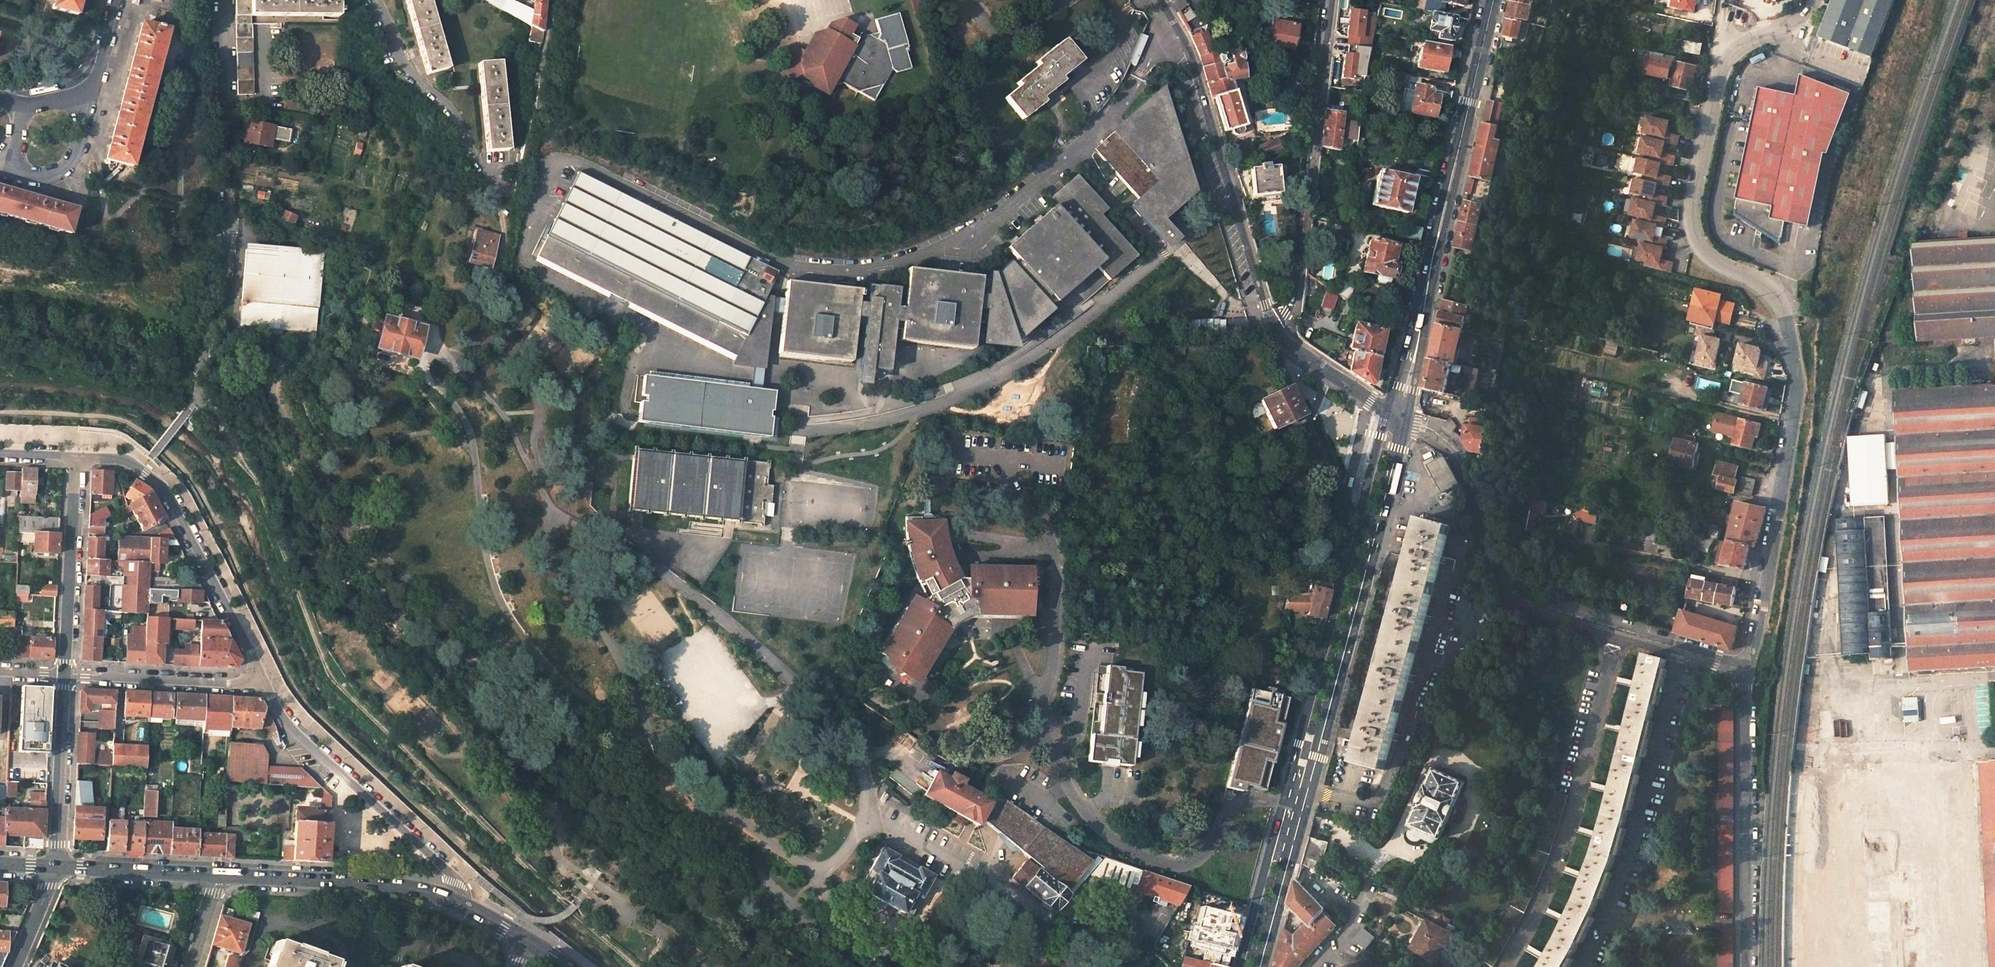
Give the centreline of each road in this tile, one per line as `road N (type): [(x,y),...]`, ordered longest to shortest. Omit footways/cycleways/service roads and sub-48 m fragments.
road 1 (residential): [(1717,77),(1691,226),(1715,261),(1771,291),(1784,313),(1797,379),(1749,667)]
road 2 (primary): [(1387,409),(1242,966)]
road 3 (primary): [(1259,966),(1405,419)]
road 4 (residential): [(1405,419),(1454,447),(1469,470),(1495,577),(1512,595),(1749,667)]
road 5 (unclassified): [(1273,332),(1204,96),(1156,0)]
road 6 (residential): [(1329,0),(1298,268),(1273,332)]
road 7 (unclassified): [(265,682),(160,484),(129,462),(78,457)]
road 8 (residential): [(1749,667),(1744,966)]
road 9 (unclassified): [(457,903),(450,873),(304,741),(265,682)]
road 10 (primary): [(1495,0),(1432,263)]
road 11 (secondary): [(457,903),(408,888),(217,875)]
road 12 (unclassified): [(65,675),(78,457)]
road 13 (unclassified): [(222,0),(227,217)]
road 14 (unclassified): [(65,675),(265,682)]
road 15 (unclassified): [(58,867),(65,675)]
road 16 (track): [(448,429),(356,384),(353,352),(367,311)]
road 17 (secondary): [(217,875),(58,867)]
road 18 (primary): [(1405,419),(1432,263)]
road 19 (primary): [(1432,263),(1387,409)]
road 20 (unclassified): [(14,156),(35,175),(56,174),(81,140),(92,93)]
road 21 (unclassified): [(1273,332),(1387,409)]
road 22 (residential): [(1818,0),(1784,28),(1741,44),(1717,77)]

